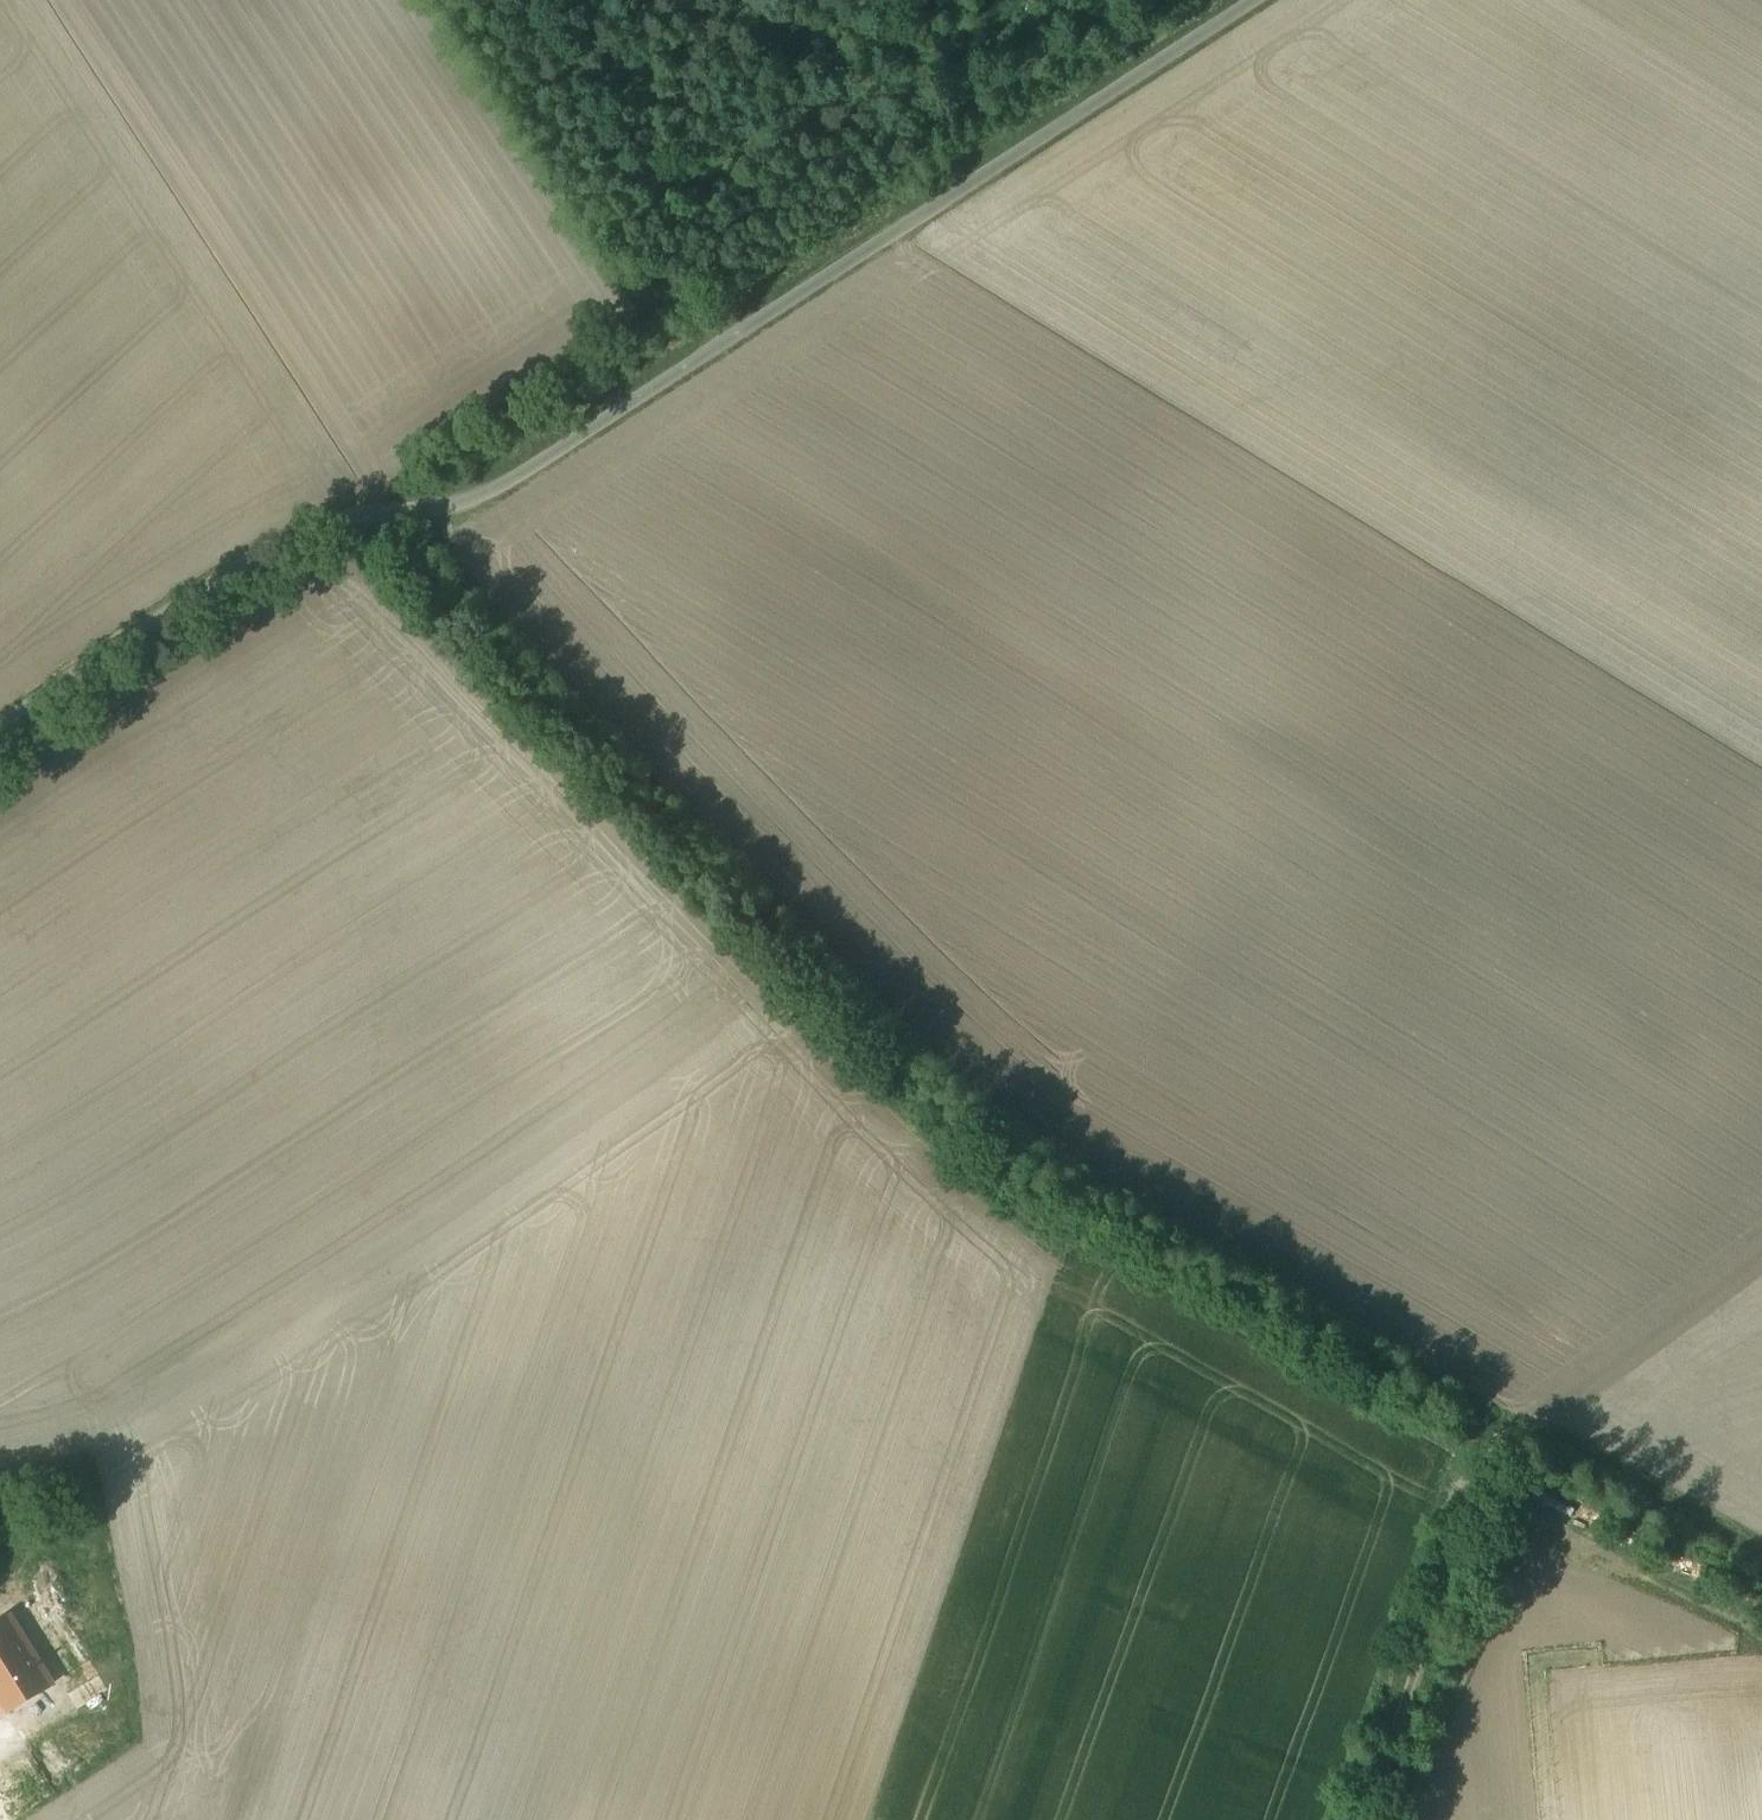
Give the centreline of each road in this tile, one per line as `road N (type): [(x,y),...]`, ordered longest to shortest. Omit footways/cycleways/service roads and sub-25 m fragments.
road 1 (unclassified): [(0,698),(290,524),(429,511),(1210,0)]

